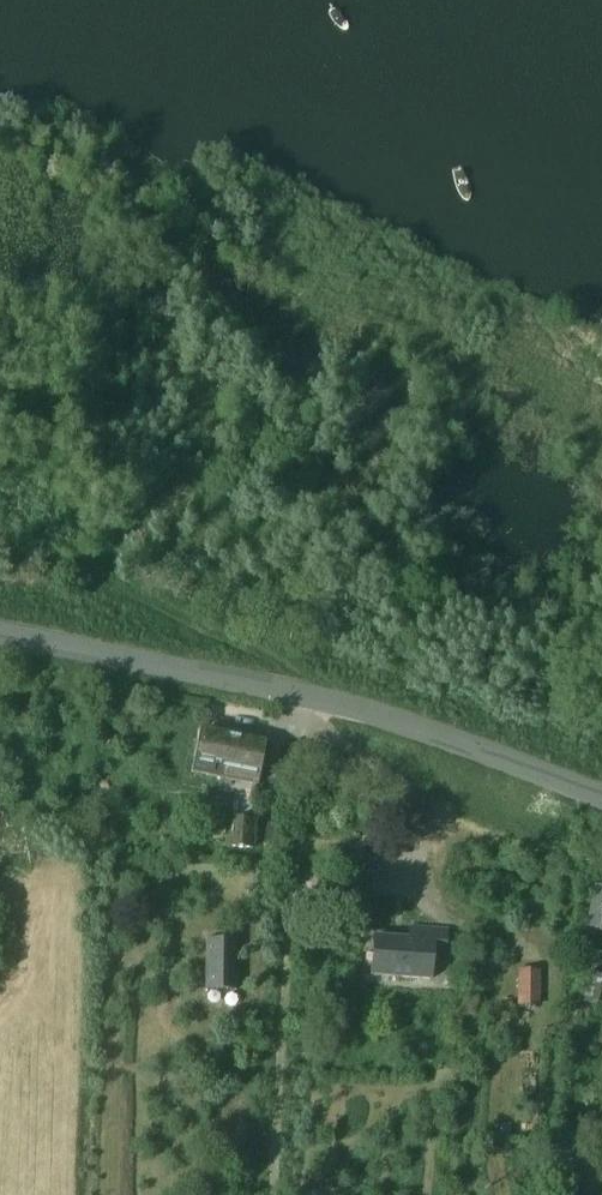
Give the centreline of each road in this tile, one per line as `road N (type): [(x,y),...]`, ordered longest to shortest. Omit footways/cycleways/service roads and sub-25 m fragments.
road 1 (tertiary): [(601,808),(395,731),(0,652)]

